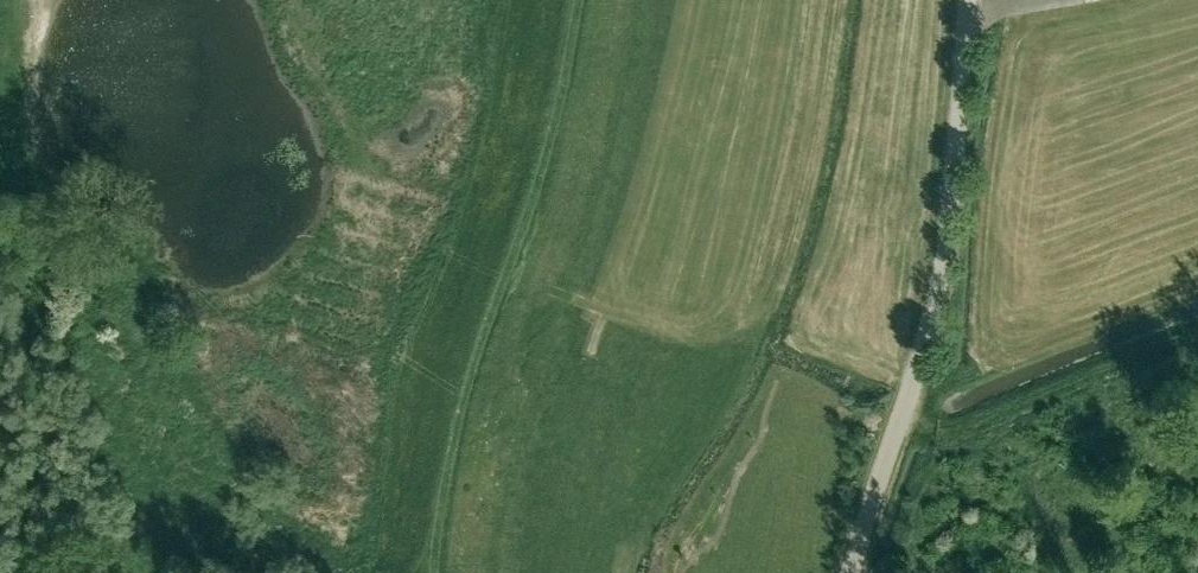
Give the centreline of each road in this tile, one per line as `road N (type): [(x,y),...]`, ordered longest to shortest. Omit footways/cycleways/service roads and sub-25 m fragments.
road 1 (unclassified): [(851,572),(935,290),(963,0)]

